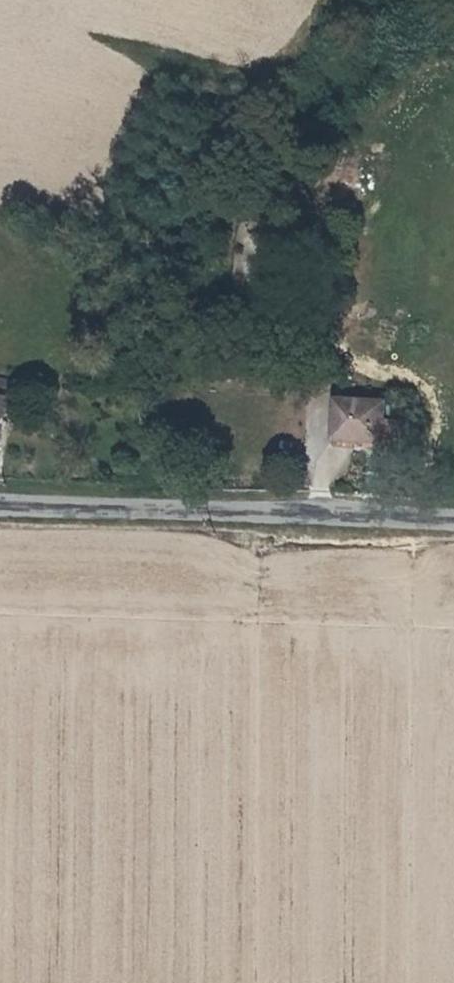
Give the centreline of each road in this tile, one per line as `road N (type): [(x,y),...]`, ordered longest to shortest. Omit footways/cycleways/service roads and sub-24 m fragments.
road 1 (tertiary): [(453,525),(0,501)]

